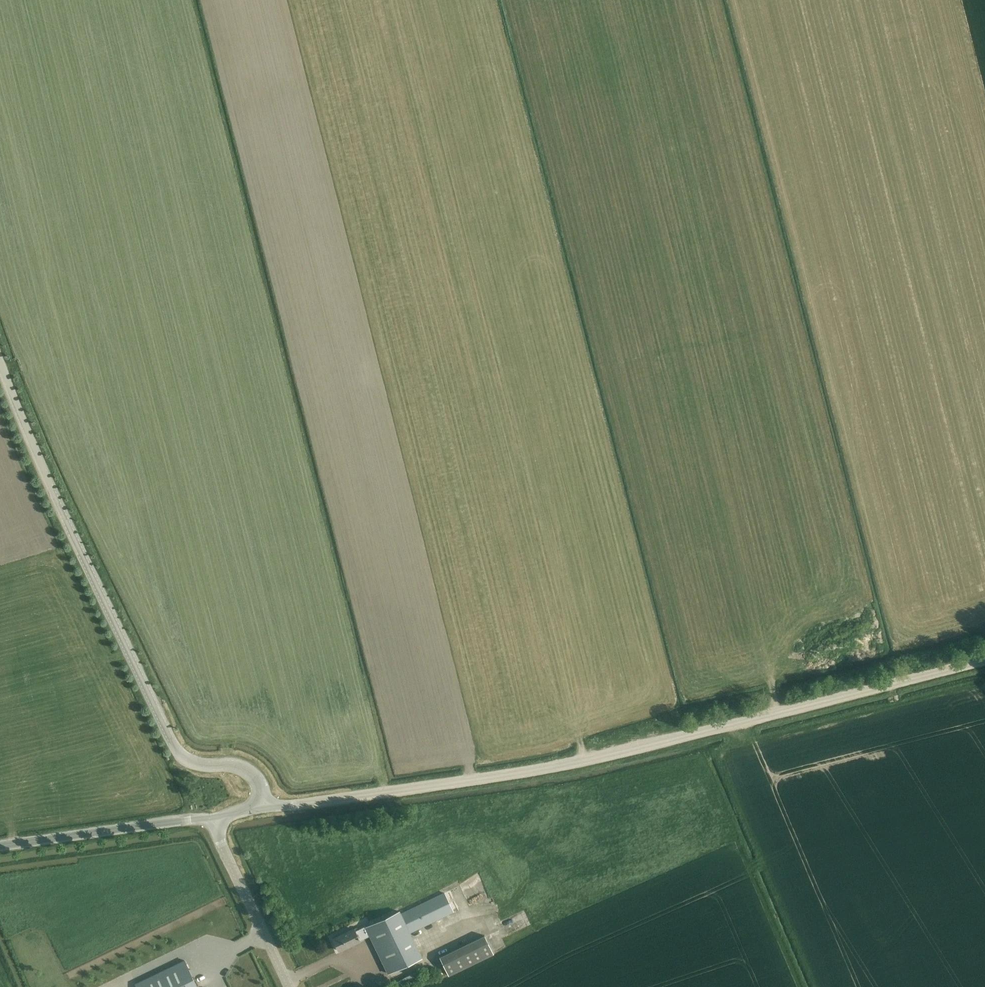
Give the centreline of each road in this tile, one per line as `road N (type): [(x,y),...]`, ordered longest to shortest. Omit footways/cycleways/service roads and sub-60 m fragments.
road 1 (tertiary): [(262,806),(600,762),(984,663)]
road 2 (tertiary): [(262,806),(257,778),(246,768),(204,765),(175,747),(32,439),(0,349)]
road 3 (tertiary): [(0,845),(217,820)]
road 4 (tertiary): [(289,986),(217,820)]

